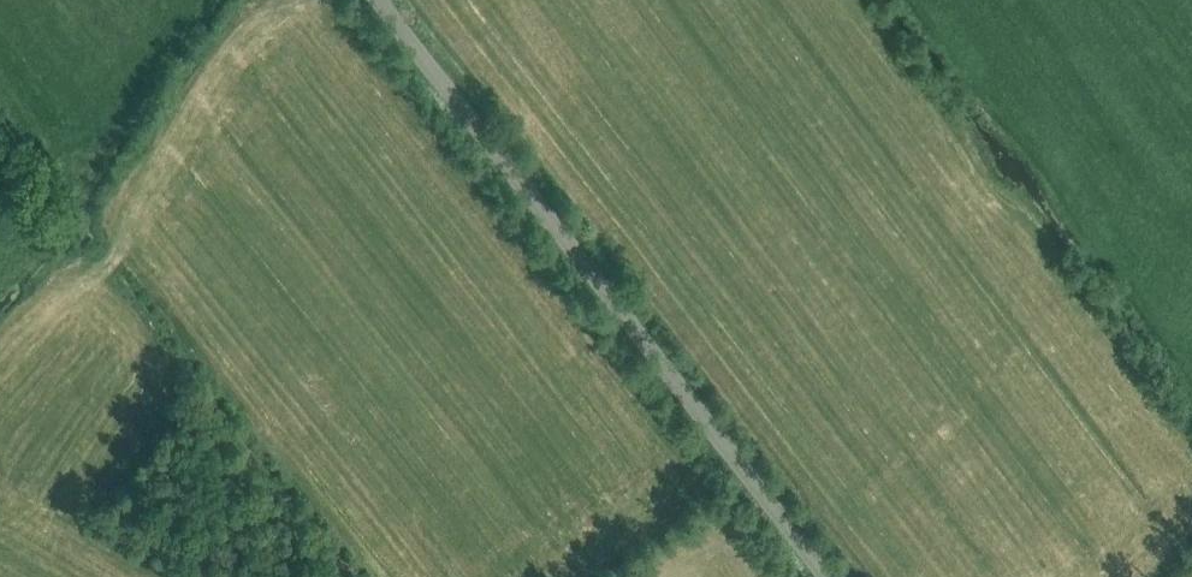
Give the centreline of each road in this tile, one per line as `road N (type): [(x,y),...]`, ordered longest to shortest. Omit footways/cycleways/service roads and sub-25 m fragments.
road 1 (unclassified): [(820,576),(376,0)]

